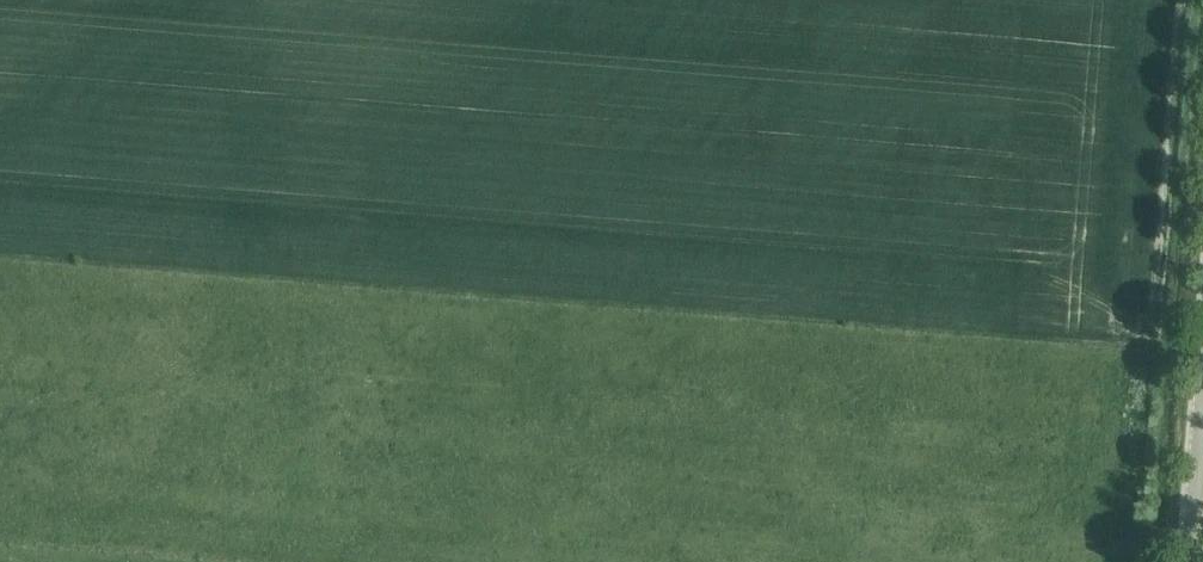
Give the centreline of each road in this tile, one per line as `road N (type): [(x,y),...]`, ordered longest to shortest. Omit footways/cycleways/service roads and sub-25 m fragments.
road 1 (tertiary): [(1187,561),(1202,373)]

